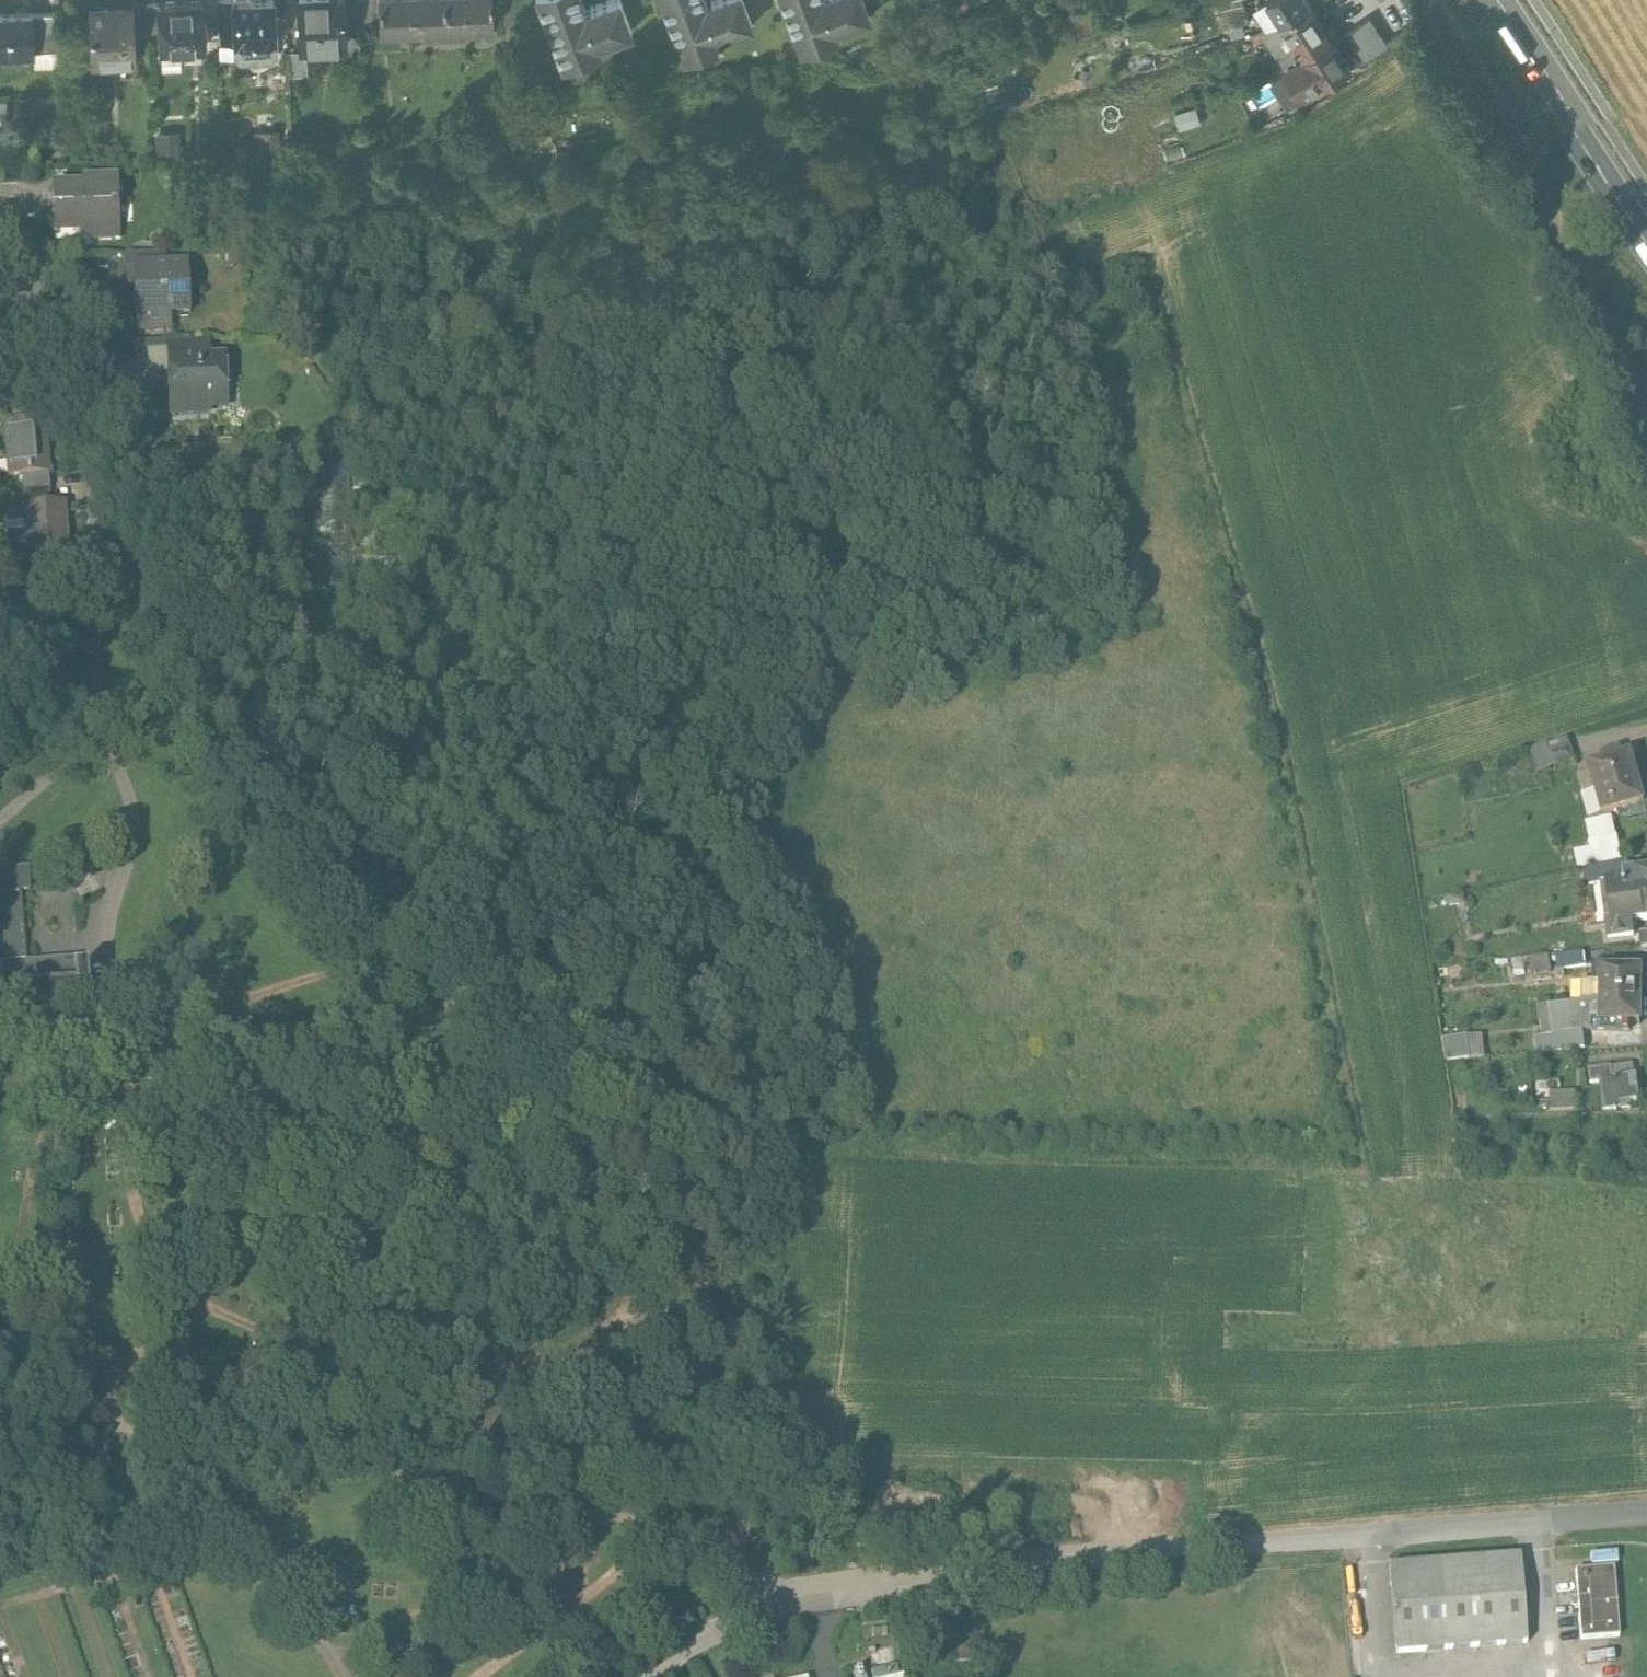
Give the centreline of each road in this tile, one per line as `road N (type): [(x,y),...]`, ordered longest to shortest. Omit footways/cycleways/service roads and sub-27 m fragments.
road 1 (unclassified): [(1646,1515),(976,1571),(752,1613),(709,1634)]
road 2 (residential): [(0,241),(76,355),(89,396),(102,563)]
road 3 (secondary): [(1646,241),(1490,0)]

